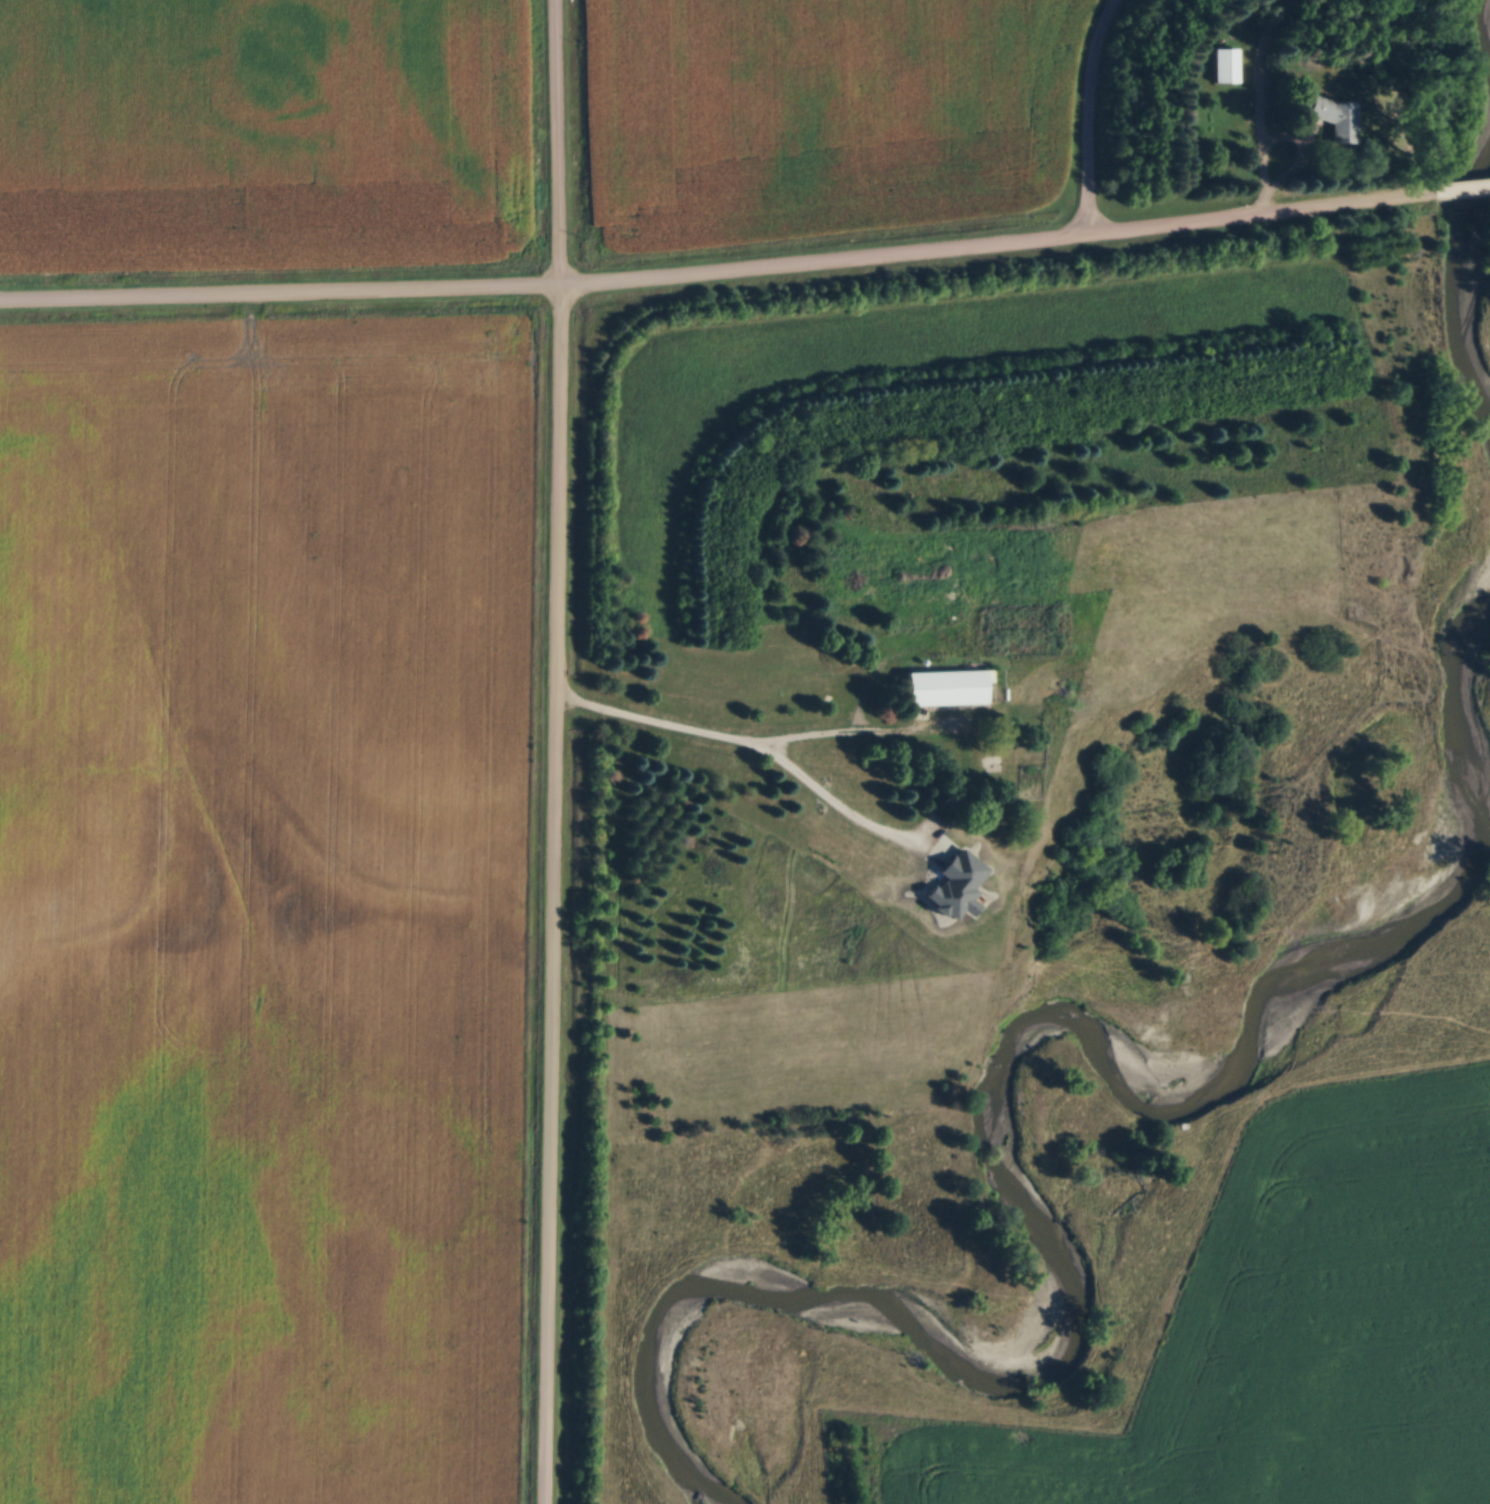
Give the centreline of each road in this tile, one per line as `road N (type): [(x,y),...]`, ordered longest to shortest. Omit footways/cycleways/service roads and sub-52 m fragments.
road 1 (residential): [(542,1503),(558,582),(554,0)]
road 2 (residential): [(0,302),(787,270),(1436,193)]

